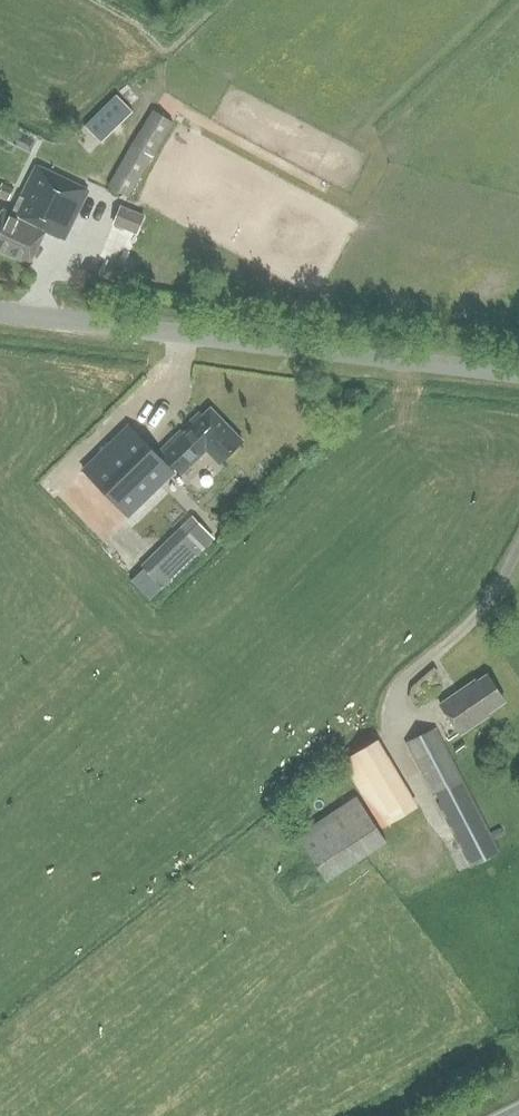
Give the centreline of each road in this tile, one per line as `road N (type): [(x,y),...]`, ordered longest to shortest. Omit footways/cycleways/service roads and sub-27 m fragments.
road 1 (unclassified): [(518,371),(0,312)]
road 2 (track): [(518,546),(483,611),(395,686),(395,745)]

